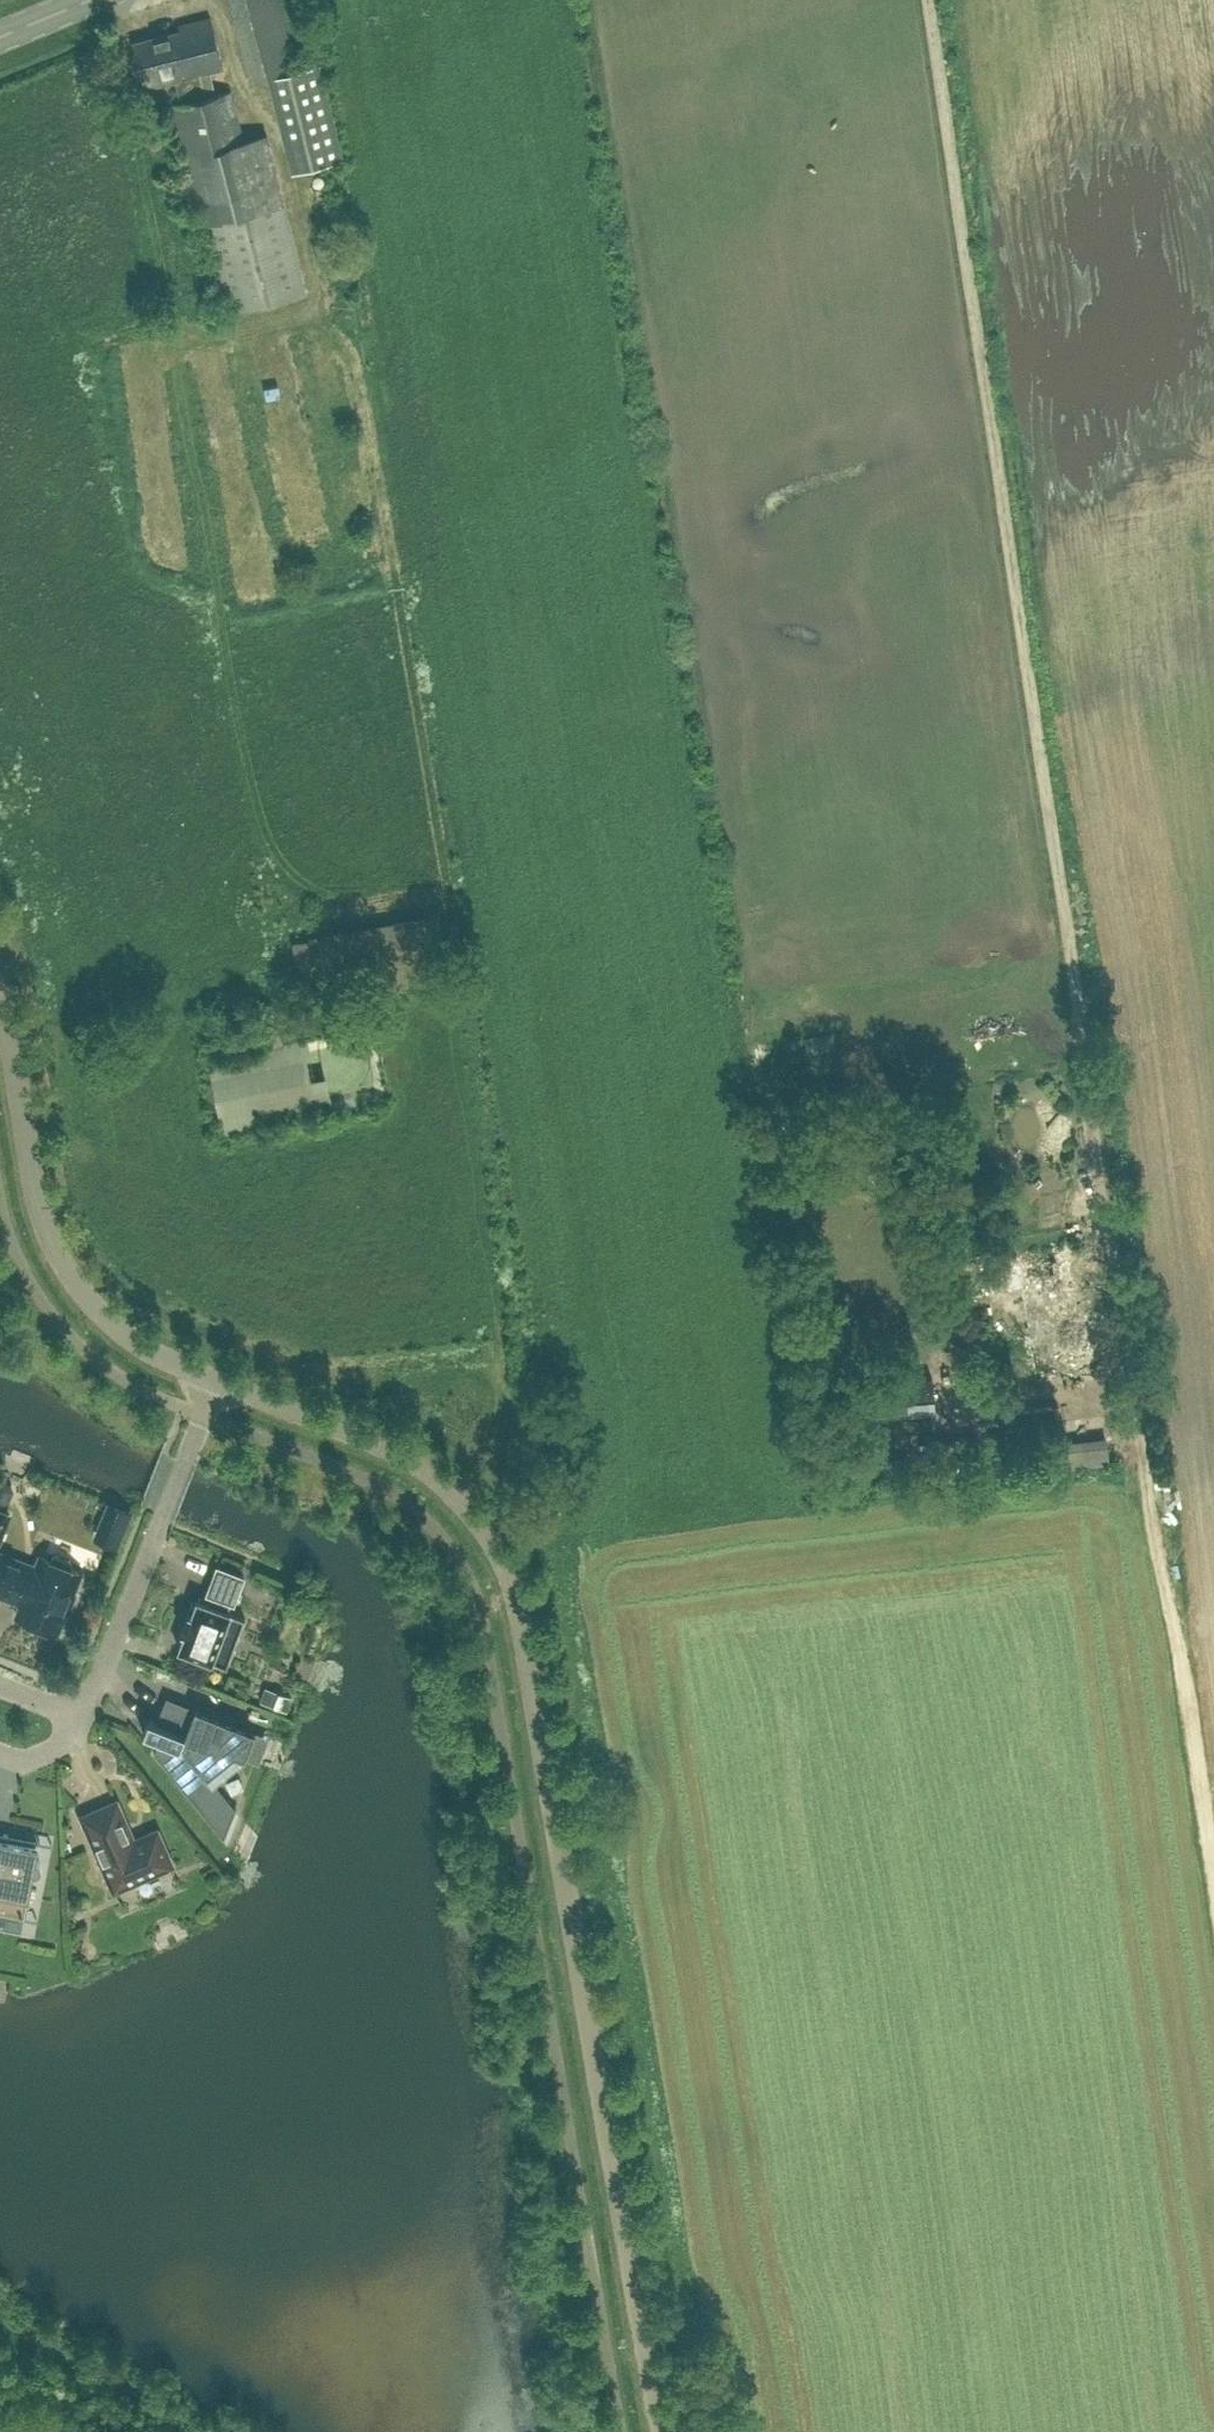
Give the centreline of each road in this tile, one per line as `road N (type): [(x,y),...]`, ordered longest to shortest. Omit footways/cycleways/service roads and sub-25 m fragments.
road 1 (track): [(1213,1911),(926,0)]
road 2 (unclassified): [(658,2431),(517,1595),(498,1548),(417,1461),(216,1380)]
road 3 (unclassified): [(216,1380),(118,1329),(79,1289),(51,1243),(0,984)]
road 4 (residential): [(157,1532),(84,1718)]
road 5 (residential): [(157,1532),(203,1413)]

